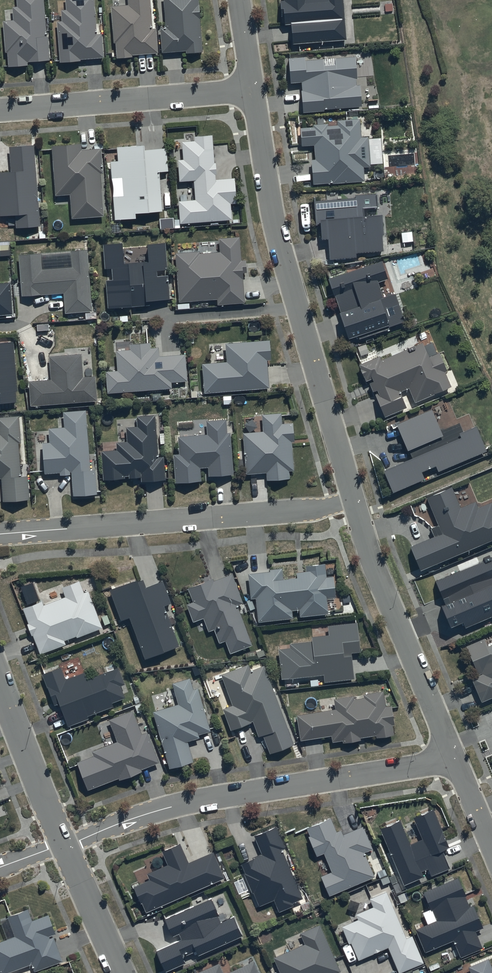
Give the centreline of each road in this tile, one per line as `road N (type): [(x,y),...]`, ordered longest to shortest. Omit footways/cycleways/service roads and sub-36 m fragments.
road 1 (residential): [(354,500),(283,261),(253,89)]
road 2 (residential): [(64,845),(159,810),(452,754)]
road 3 (residential): [(354,500),(304,512),(0,534)]
road 4 (residential): [(452,754),(354,500)]
road 5 (residential): [(253,89),(0,110)]
road 6 (tertiary): [(64,845),(0,685)]
road 7 (tertiary): [(121,972),(64,845)]

